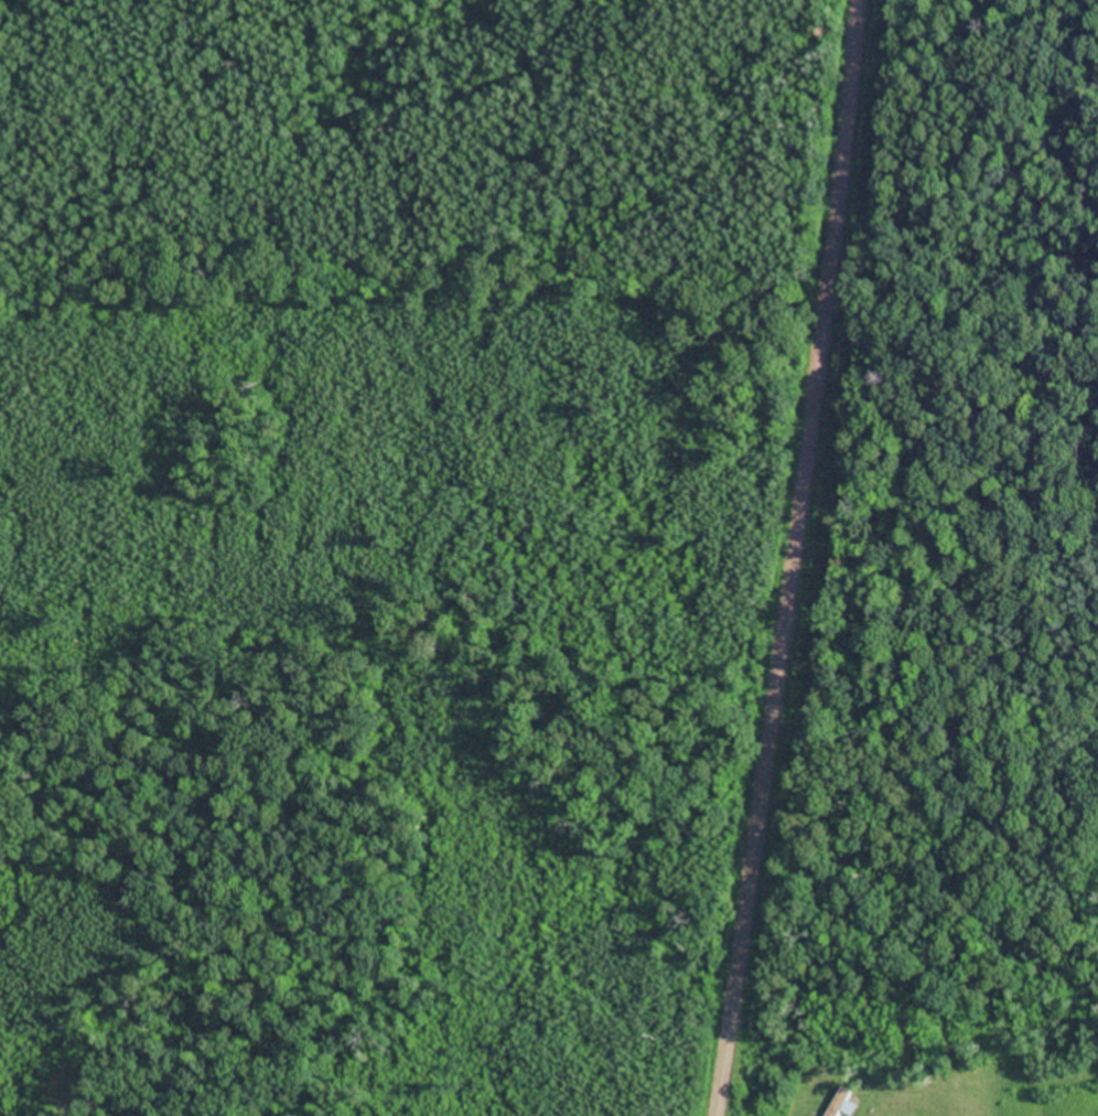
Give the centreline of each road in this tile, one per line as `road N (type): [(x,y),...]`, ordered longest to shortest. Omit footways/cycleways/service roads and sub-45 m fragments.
road 1 (residential): [(718,1115),(859,0)]

